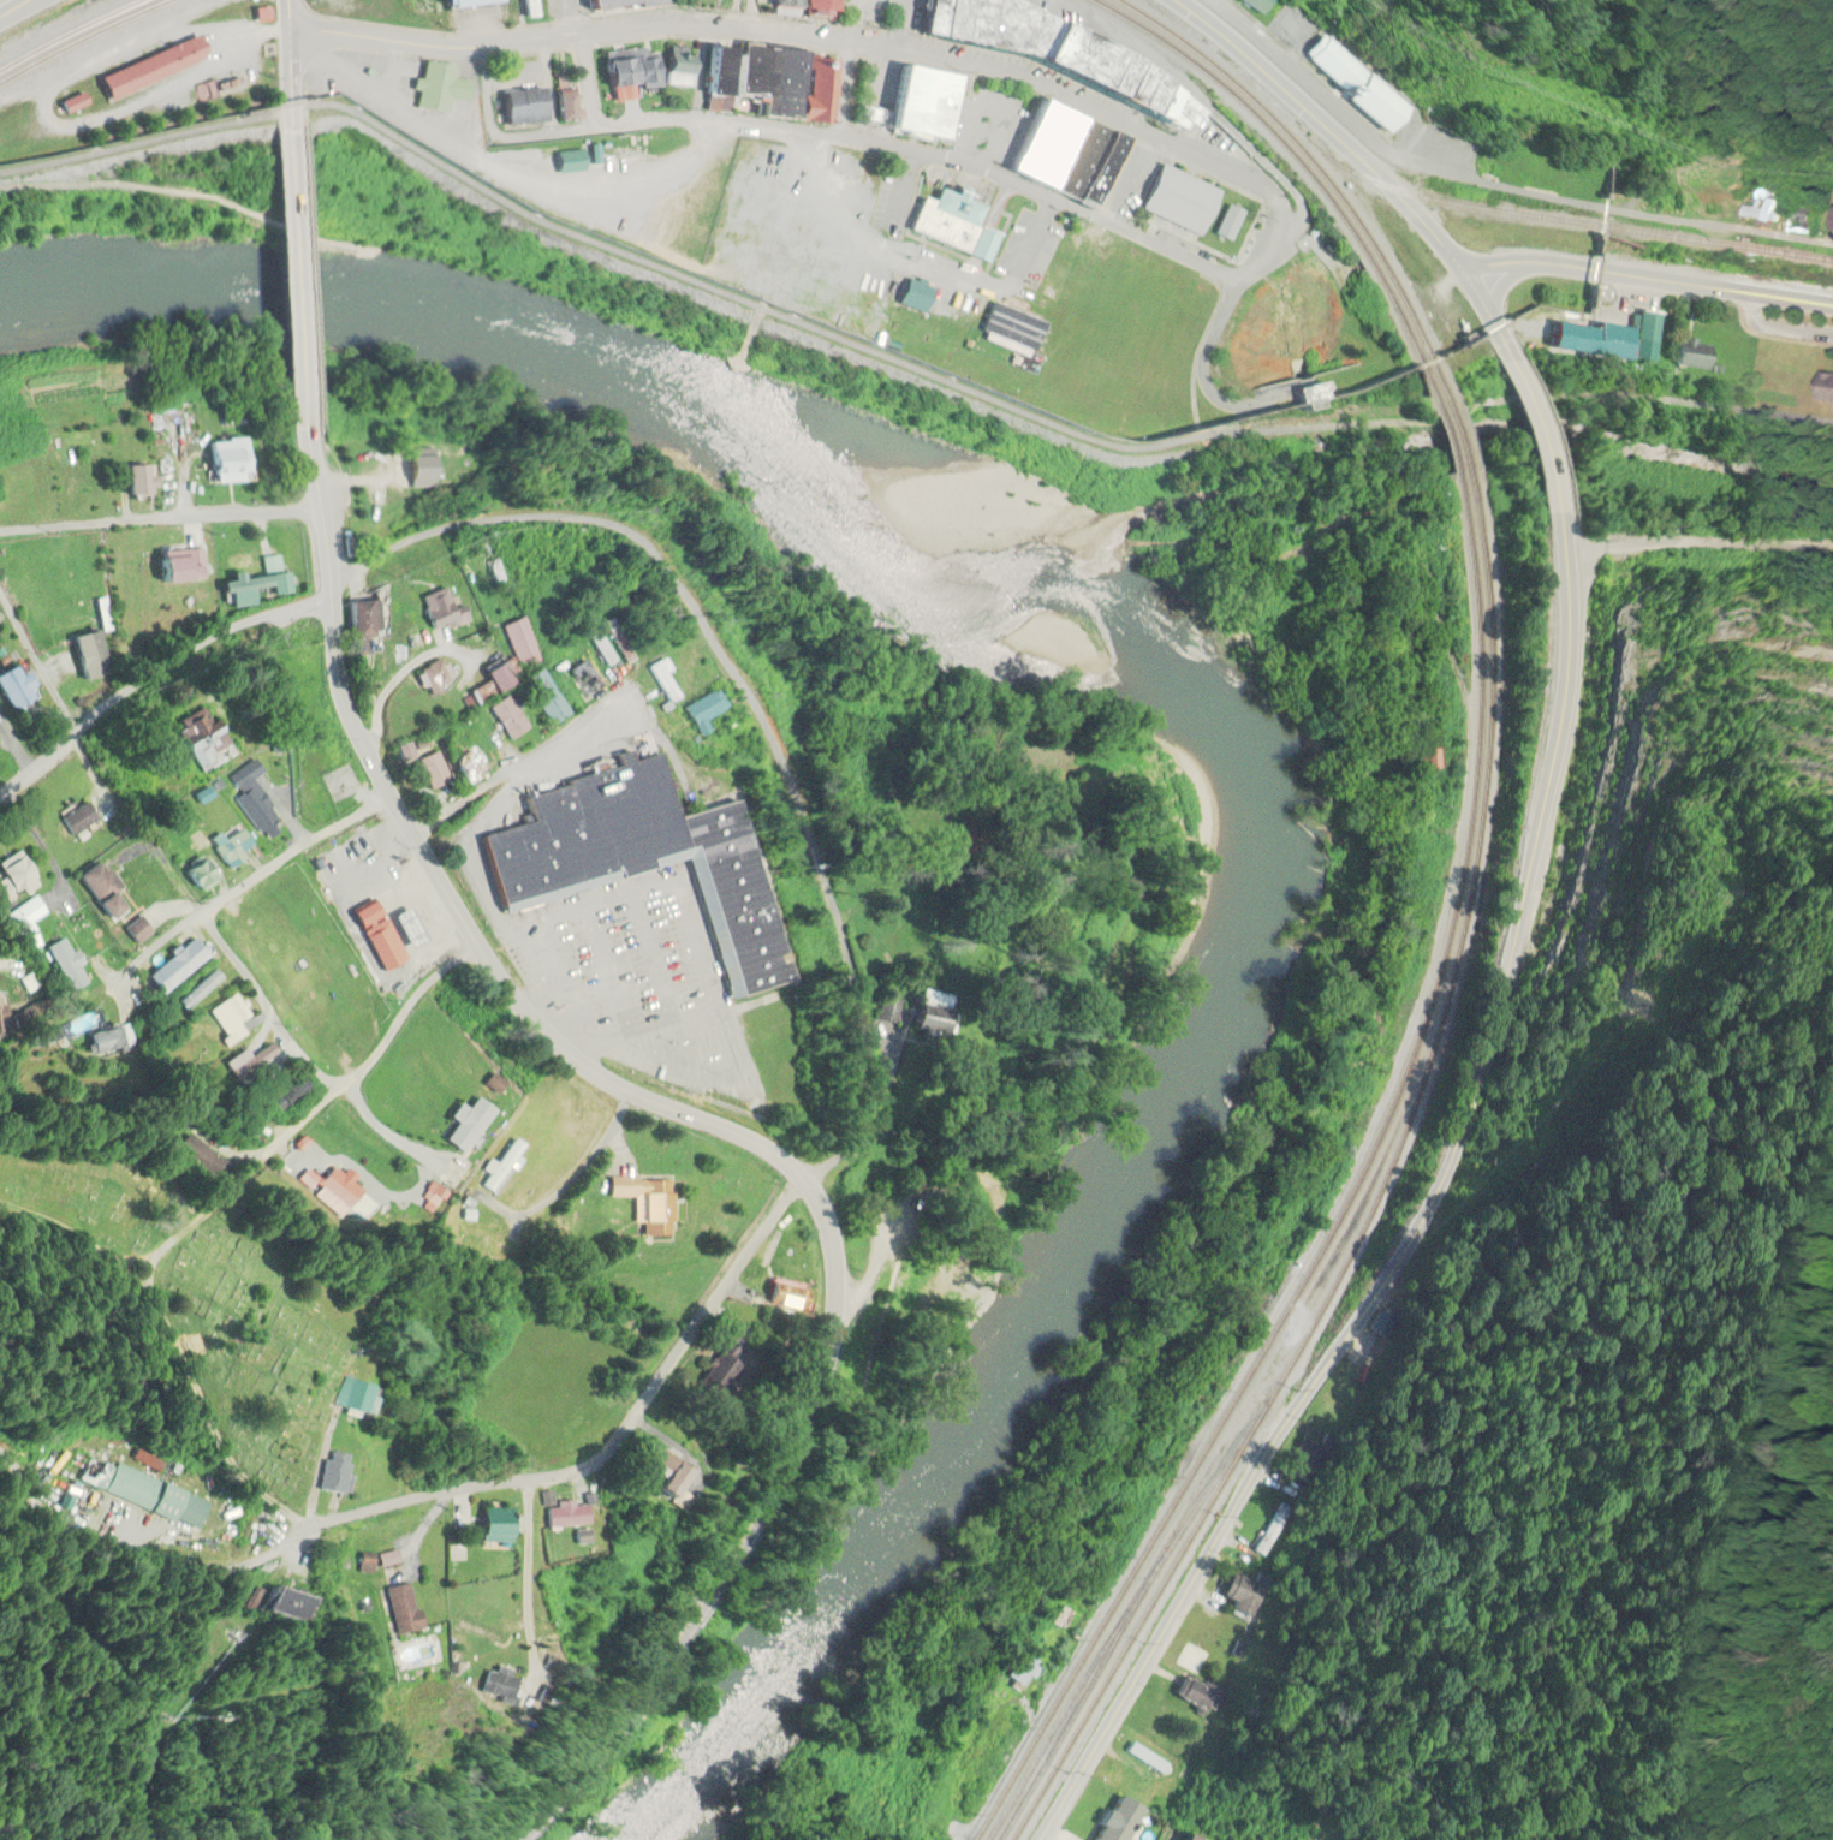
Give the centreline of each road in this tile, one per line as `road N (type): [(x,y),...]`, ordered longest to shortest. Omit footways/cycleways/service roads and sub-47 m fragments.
road 1 (secondary): [(516,1839),(619,1728),(757,1517),(829,1354),(835,1257),(805,1181),(779,1155),(572,1058),(481,949),(350,709),(339,665),(321,437)]
road 2 (secondary): [(1034,1839),(1361,1322),(1439,1231),(1471,1159),(1569,686),(1561,516)]
road 3 (residential): [(967,1839),(1355,1167),(1462,847),(1469,705)]
road 4 (residential): [(294,28),(487,50),(708,25),(959,62),(1051,88),(1263,179),(1279,200),(1284,233),(1270,260)]
road 5 (residential): [(805,1181),(856,1145),(875,1100),(855,982),(838,915),(792,830),(706,627),(647,543),(581,505),(504,504),(333,583)]
road 6 (residential): [(805,1181),(587,1467),(303,1530),(233,1568),(154,1564),(58,1526),(0,1451)]
road 7 (residential): [(582,37),(597,123),(714,121),(843,135),(1001,178),(1228,273),(1270,260)]
road 8 (secondary): [(1179,0),(1356,156),(1472,274),(1523,389)]
road 9 (residential): [(200,917),(285,1040),(340,1091),(441,971),(481,949)]
road 10 (residential): [(0,797),(238,635),(334,603)]
road 11 (secondary): [(1472,274),(1542,264),(1832,306)]
road 12 (residential): [(118,989),(200,917),(391,794)]
road 13 (residential): [(0,532),(328,508)]
road 14 (secondary): [(321,437),(297,133)]
road 15 (residential): [(417,840),(581,689)]
road 16 (residential): [(417,840),(581,689)]
road 17 (residential): [(303,1530),(321,1441),(352,1362)]
road 18 (residential): [(519,1217),(597,1147),(629,1090)]
road 19 (residential): [(76,738),(0,599)]
road 20 (residential): [(365,745),(407,669),(440,650),(472,659)]
road 21 (secondary): [(297,133),(290,0)]
road 22 (secondary): [(1523,389),(1561,516)]

